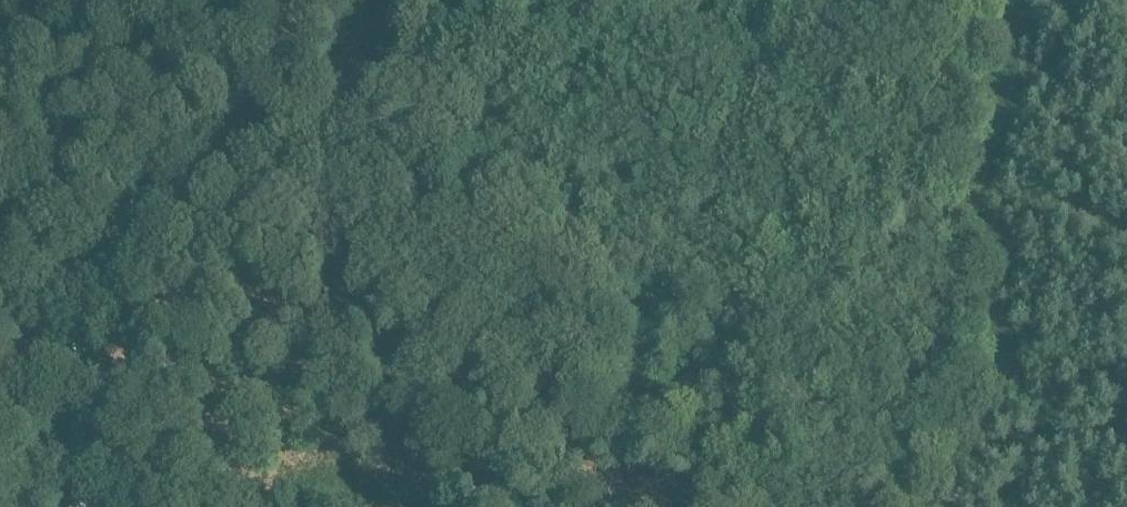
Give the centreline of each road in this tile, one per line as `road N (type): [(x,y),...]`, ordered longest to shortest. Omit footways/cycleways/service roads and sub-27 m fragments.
road 1 (track): [(83,506),(57,0)]

